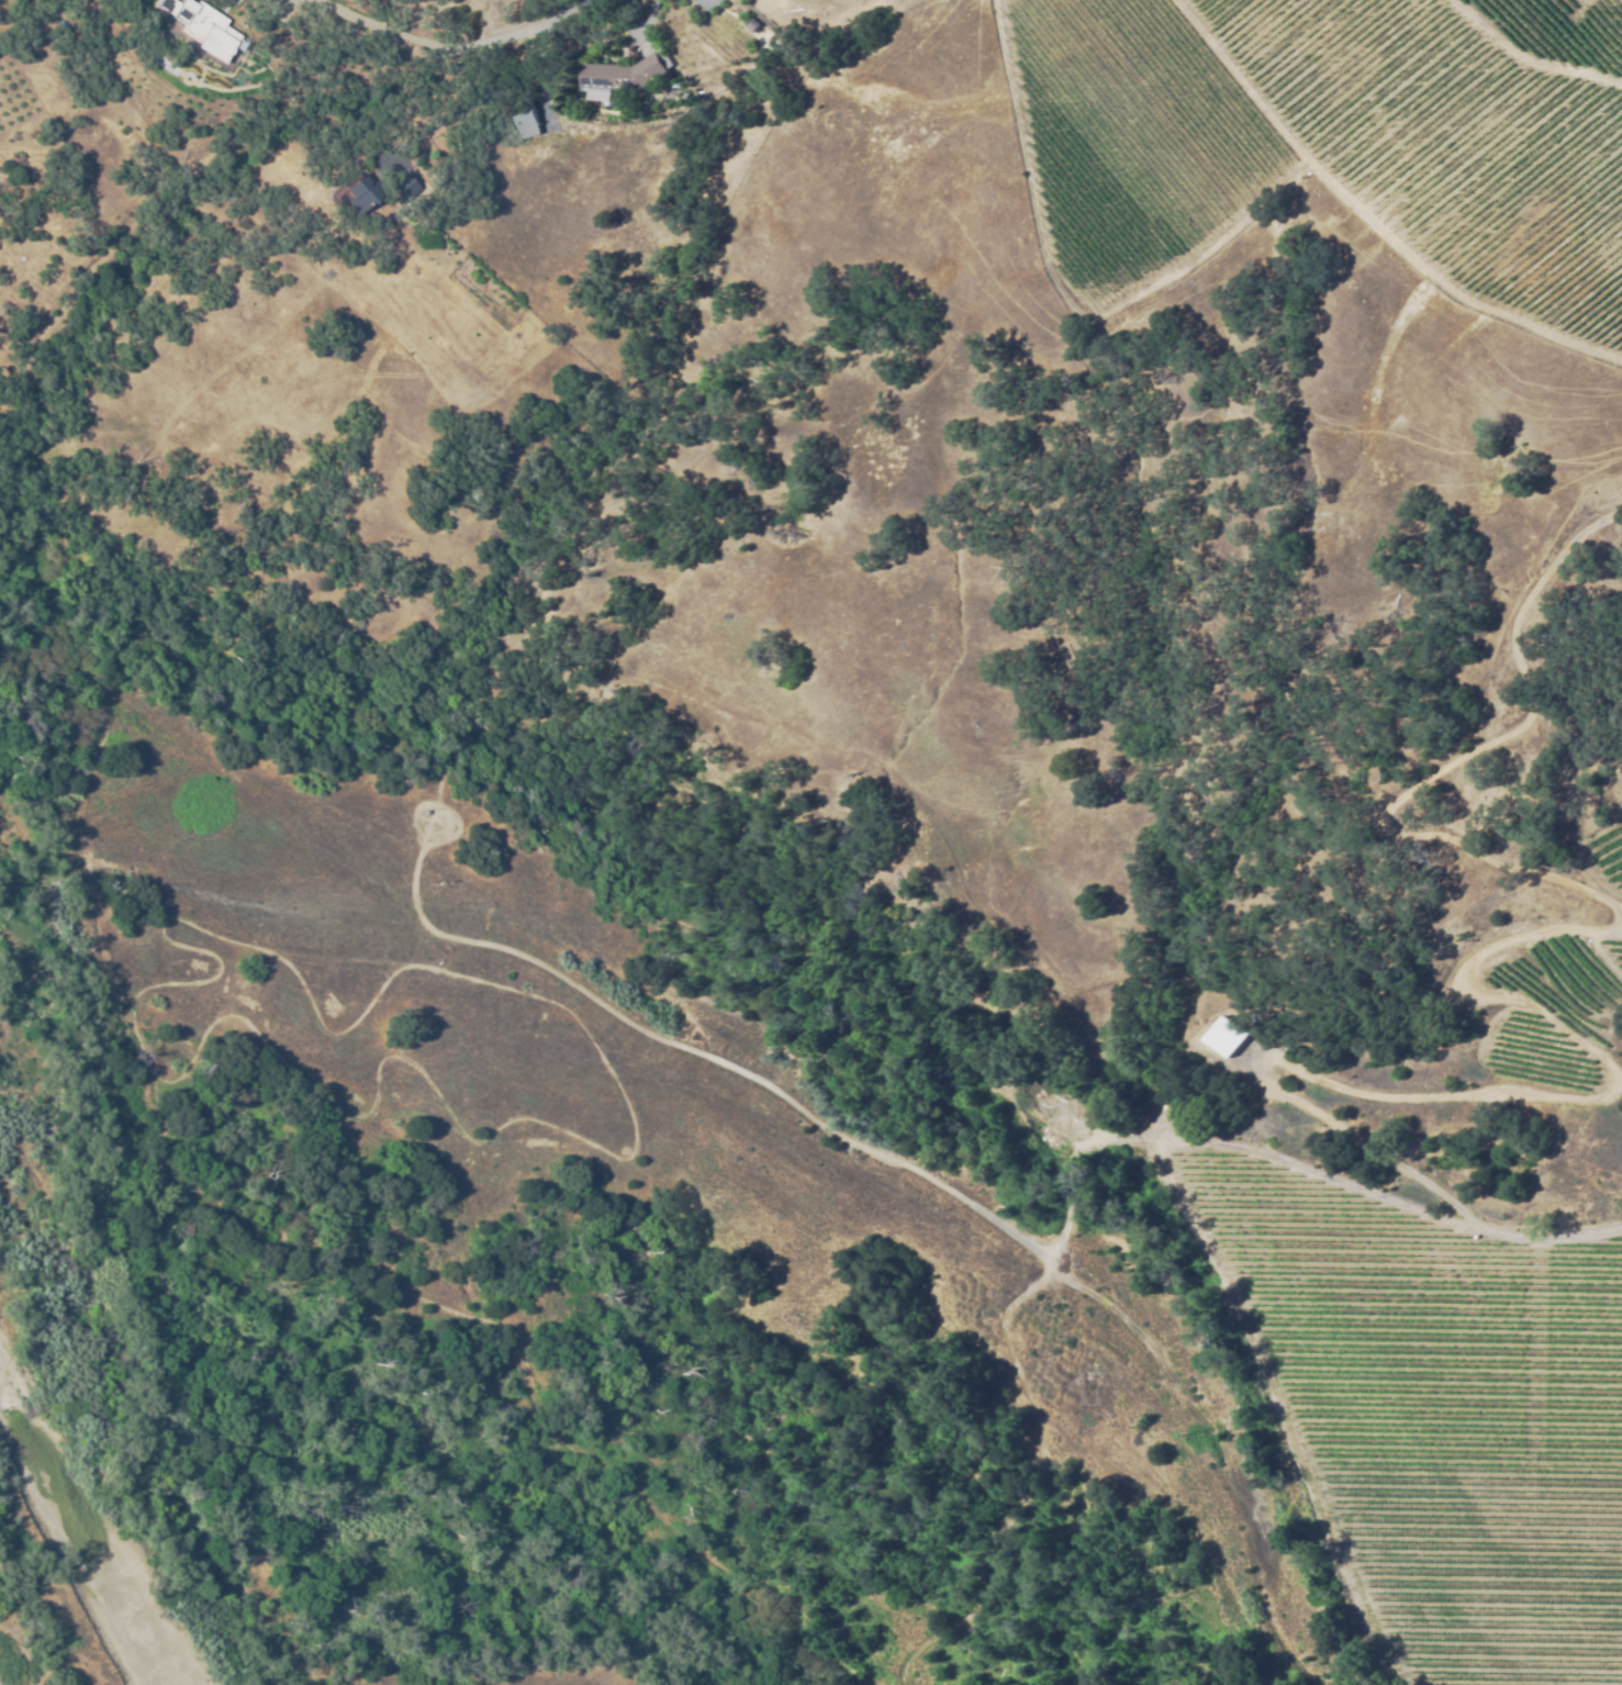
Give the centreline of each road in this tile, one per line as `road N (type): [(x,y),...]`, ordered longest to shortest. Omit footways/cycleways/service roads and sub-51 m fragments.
road 1 (residential): [(322,0),(440,49),(492,41),(583,0)]

